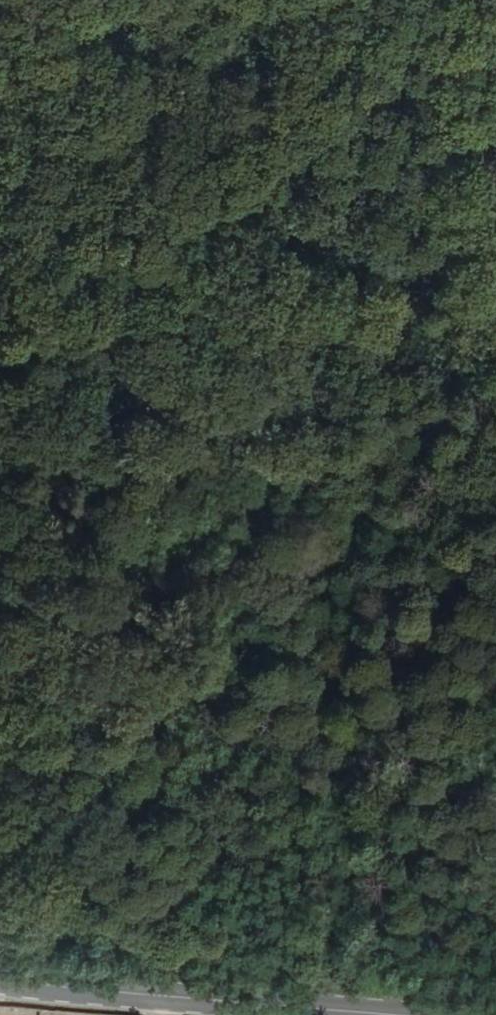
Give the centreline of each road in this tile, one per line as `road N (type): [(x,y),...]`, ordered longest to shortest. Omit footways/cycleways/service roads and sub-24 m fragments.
road 1 (secondary): [(340,1014),(0,981)]

